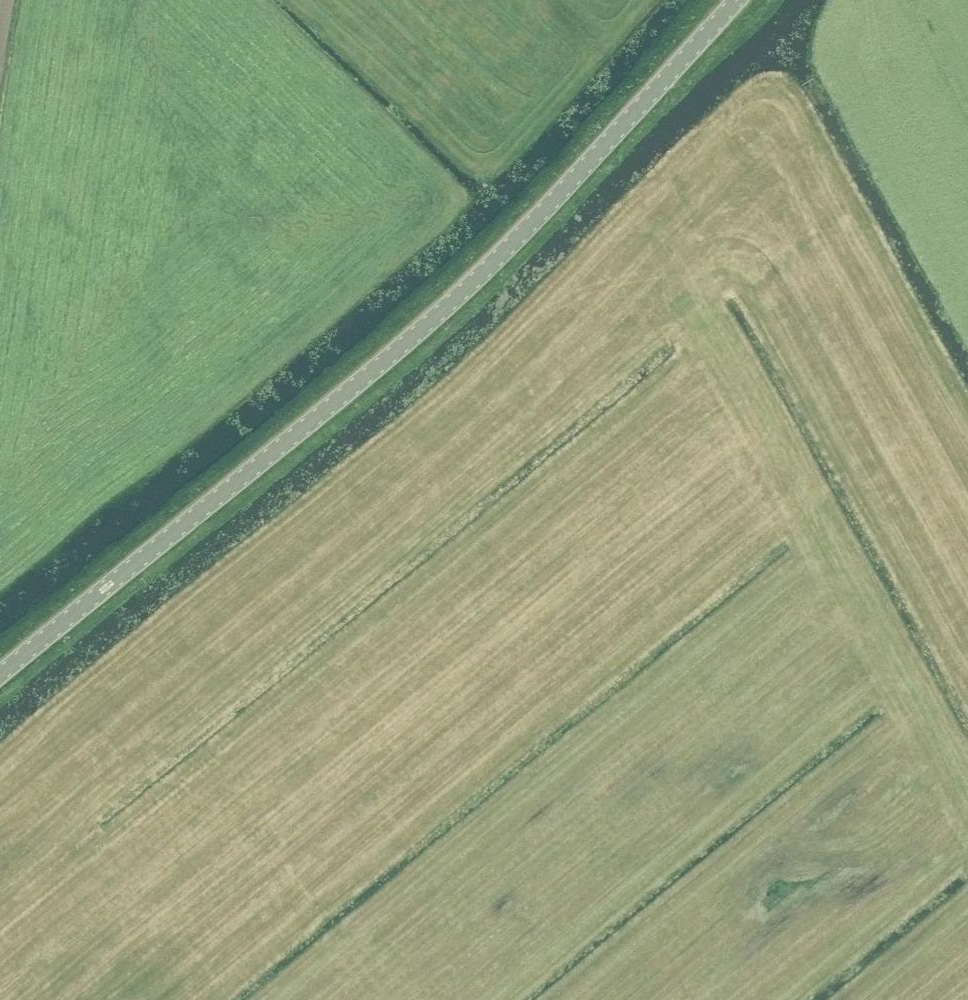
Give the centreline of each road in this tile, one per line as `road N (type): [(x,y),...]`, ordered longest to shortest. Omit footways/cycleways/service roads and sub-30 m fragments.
road 1 (unclassified): [(0,673),(441,309),(733,0)]

